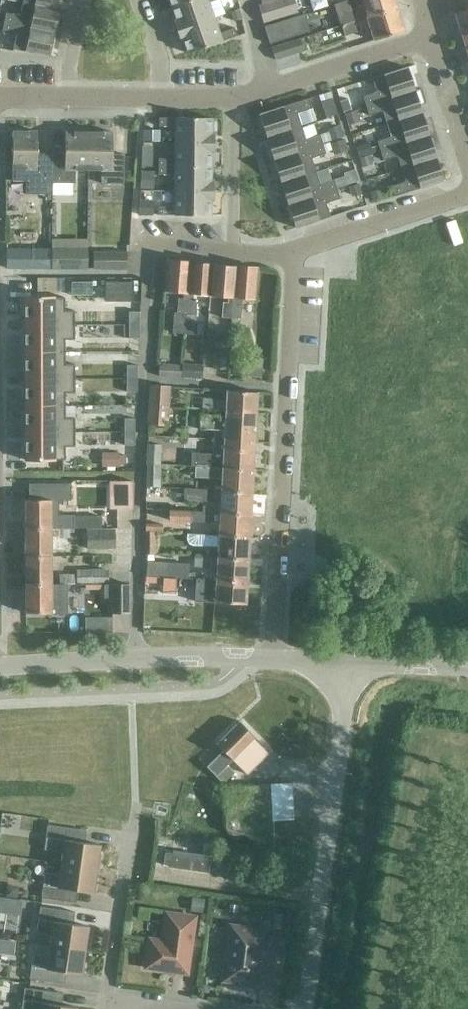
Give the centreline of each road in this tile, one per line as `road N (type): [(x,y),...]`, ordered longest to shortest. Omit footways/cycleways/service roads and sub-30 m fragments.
road 1 (residential): [(272,660),(293,252)]
road 2 (residential): [(355,662),(307,1008)]
road 3 (residential): [(434,40),(240,98),(167,98)]
road 4 (residential): [(0,665),(272,660)]
road 5 (residential): [(116,1007),(108,987),(134,814)]
road 6 (residential): [(293,252),(467,197)]
road 7 (residential): [(153,248),(293,252)]
road 8 (residential): [(467,160),(434,40)]

